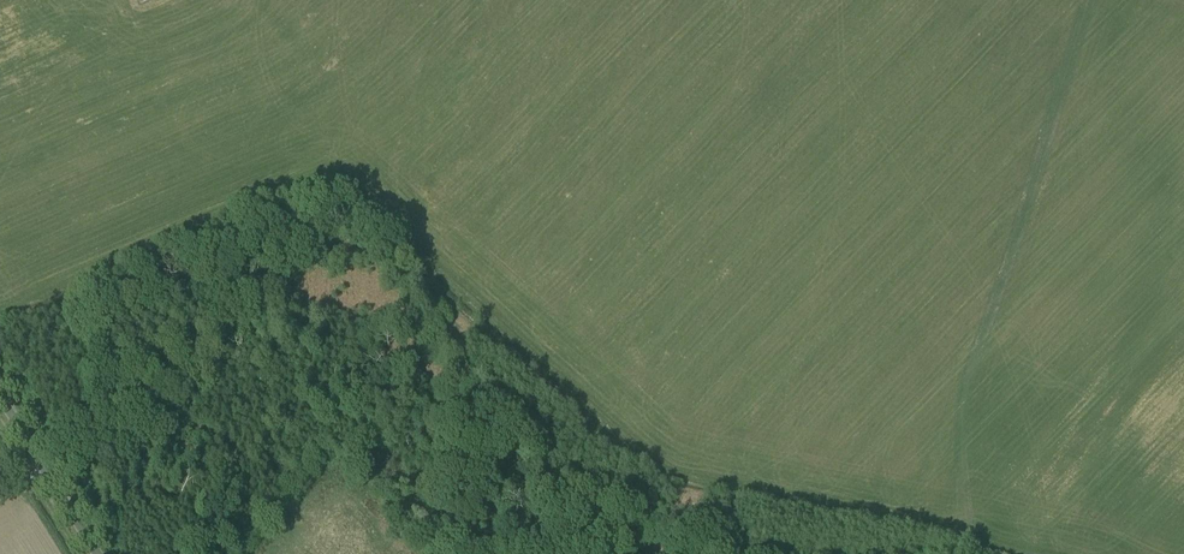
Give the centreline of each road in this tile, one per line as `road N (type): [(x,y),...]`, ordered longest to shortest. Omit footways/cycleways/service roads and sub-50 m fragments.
road 1 (unclassified): [(97,553),(0,397)]

